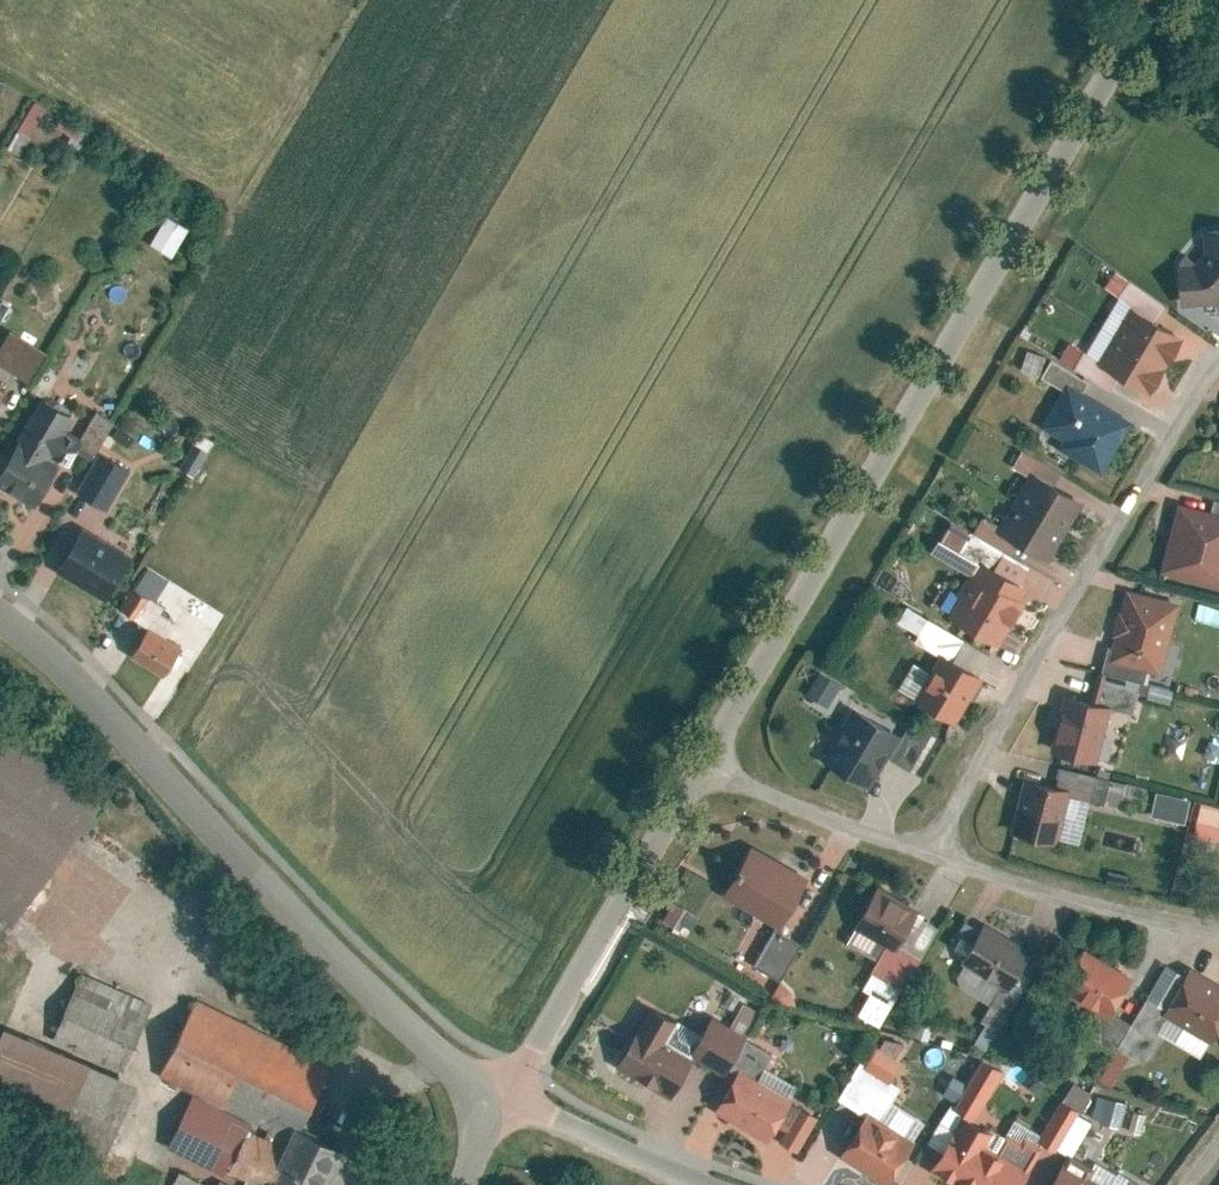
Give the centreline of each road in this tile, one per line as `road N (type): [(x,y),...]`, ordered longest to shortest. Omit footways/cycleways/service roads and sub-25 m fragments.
road 1 (unclassified): [(679,756),(1143,0)]
road 2 (unclassified): [(0,617),(66,675),(353,983),(486,1085)]
road 3 (residential): [(1218,361),(987,706),(909,844)]
road 4 (unclassified): [(486,1085),(679,756)]
road 5 (residential): [(1218,924),(909,844)]
road 6 (residential): [(486,1085),(729,1184)]
road 7 (residential): [(909,844),(679,756)]

